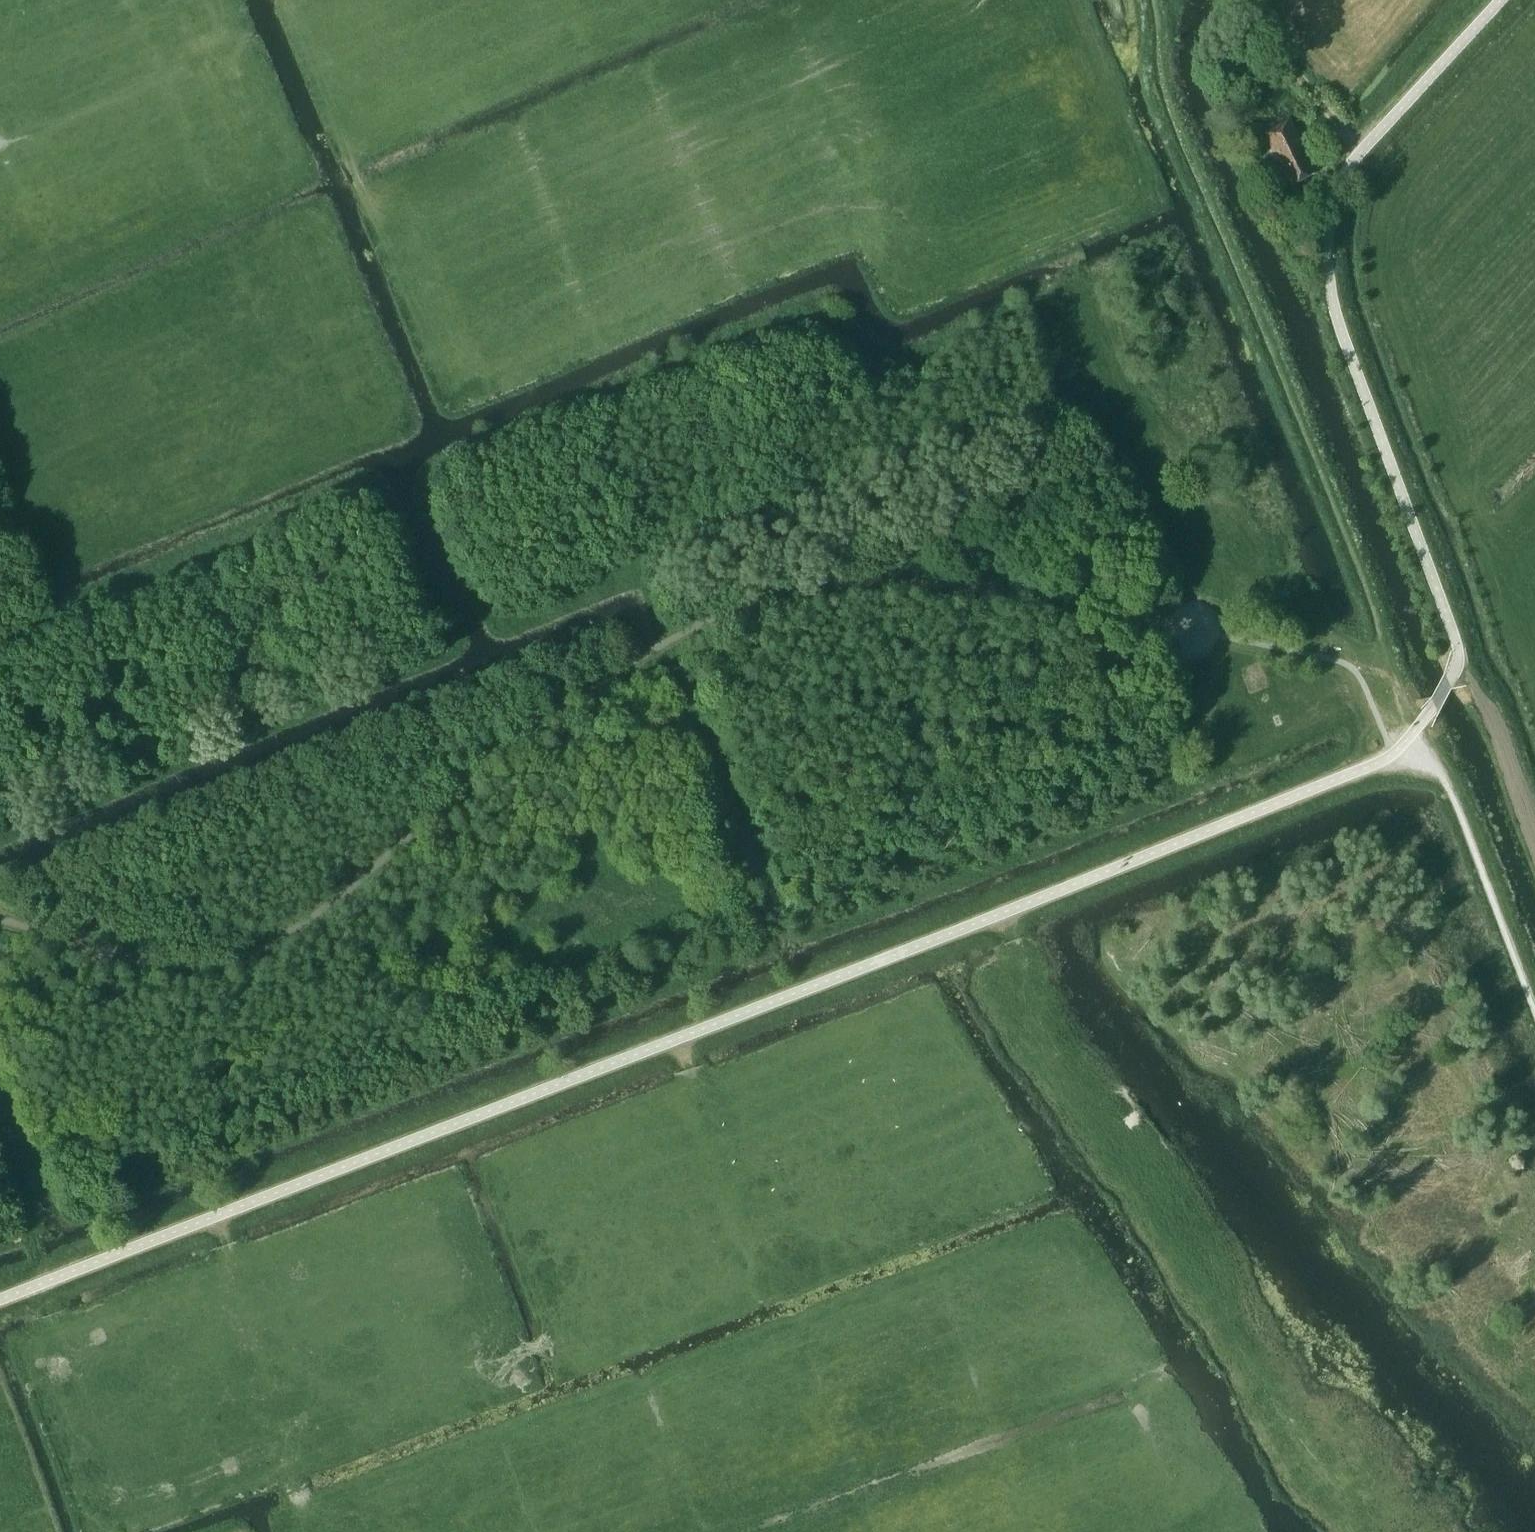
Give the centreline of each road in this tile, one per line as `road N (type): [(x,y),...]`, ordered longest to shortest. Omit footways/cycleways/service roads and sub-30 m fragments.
road 1 (track): [(1346,171),(1352,141),(1253,0)]
road 2 (track): [(1485,0),(1352,141)]

